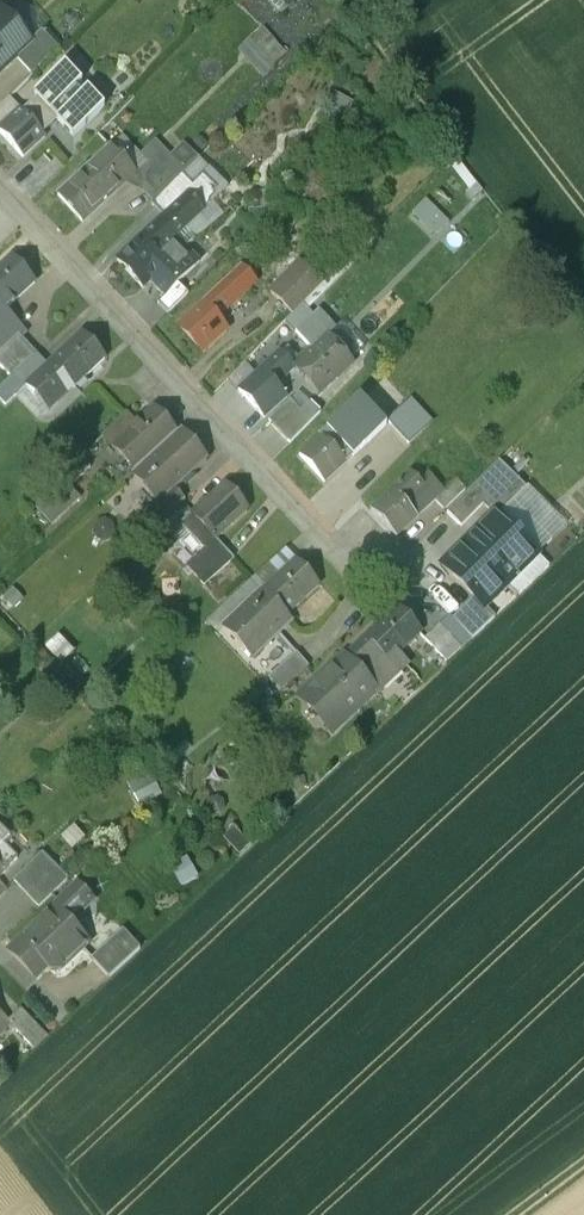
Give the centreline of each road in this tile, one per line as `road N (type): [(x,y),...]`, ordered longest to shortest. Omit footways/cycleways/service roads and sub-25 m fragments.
road 1 (residential): [(0,188),(310,523),(366,554)]

